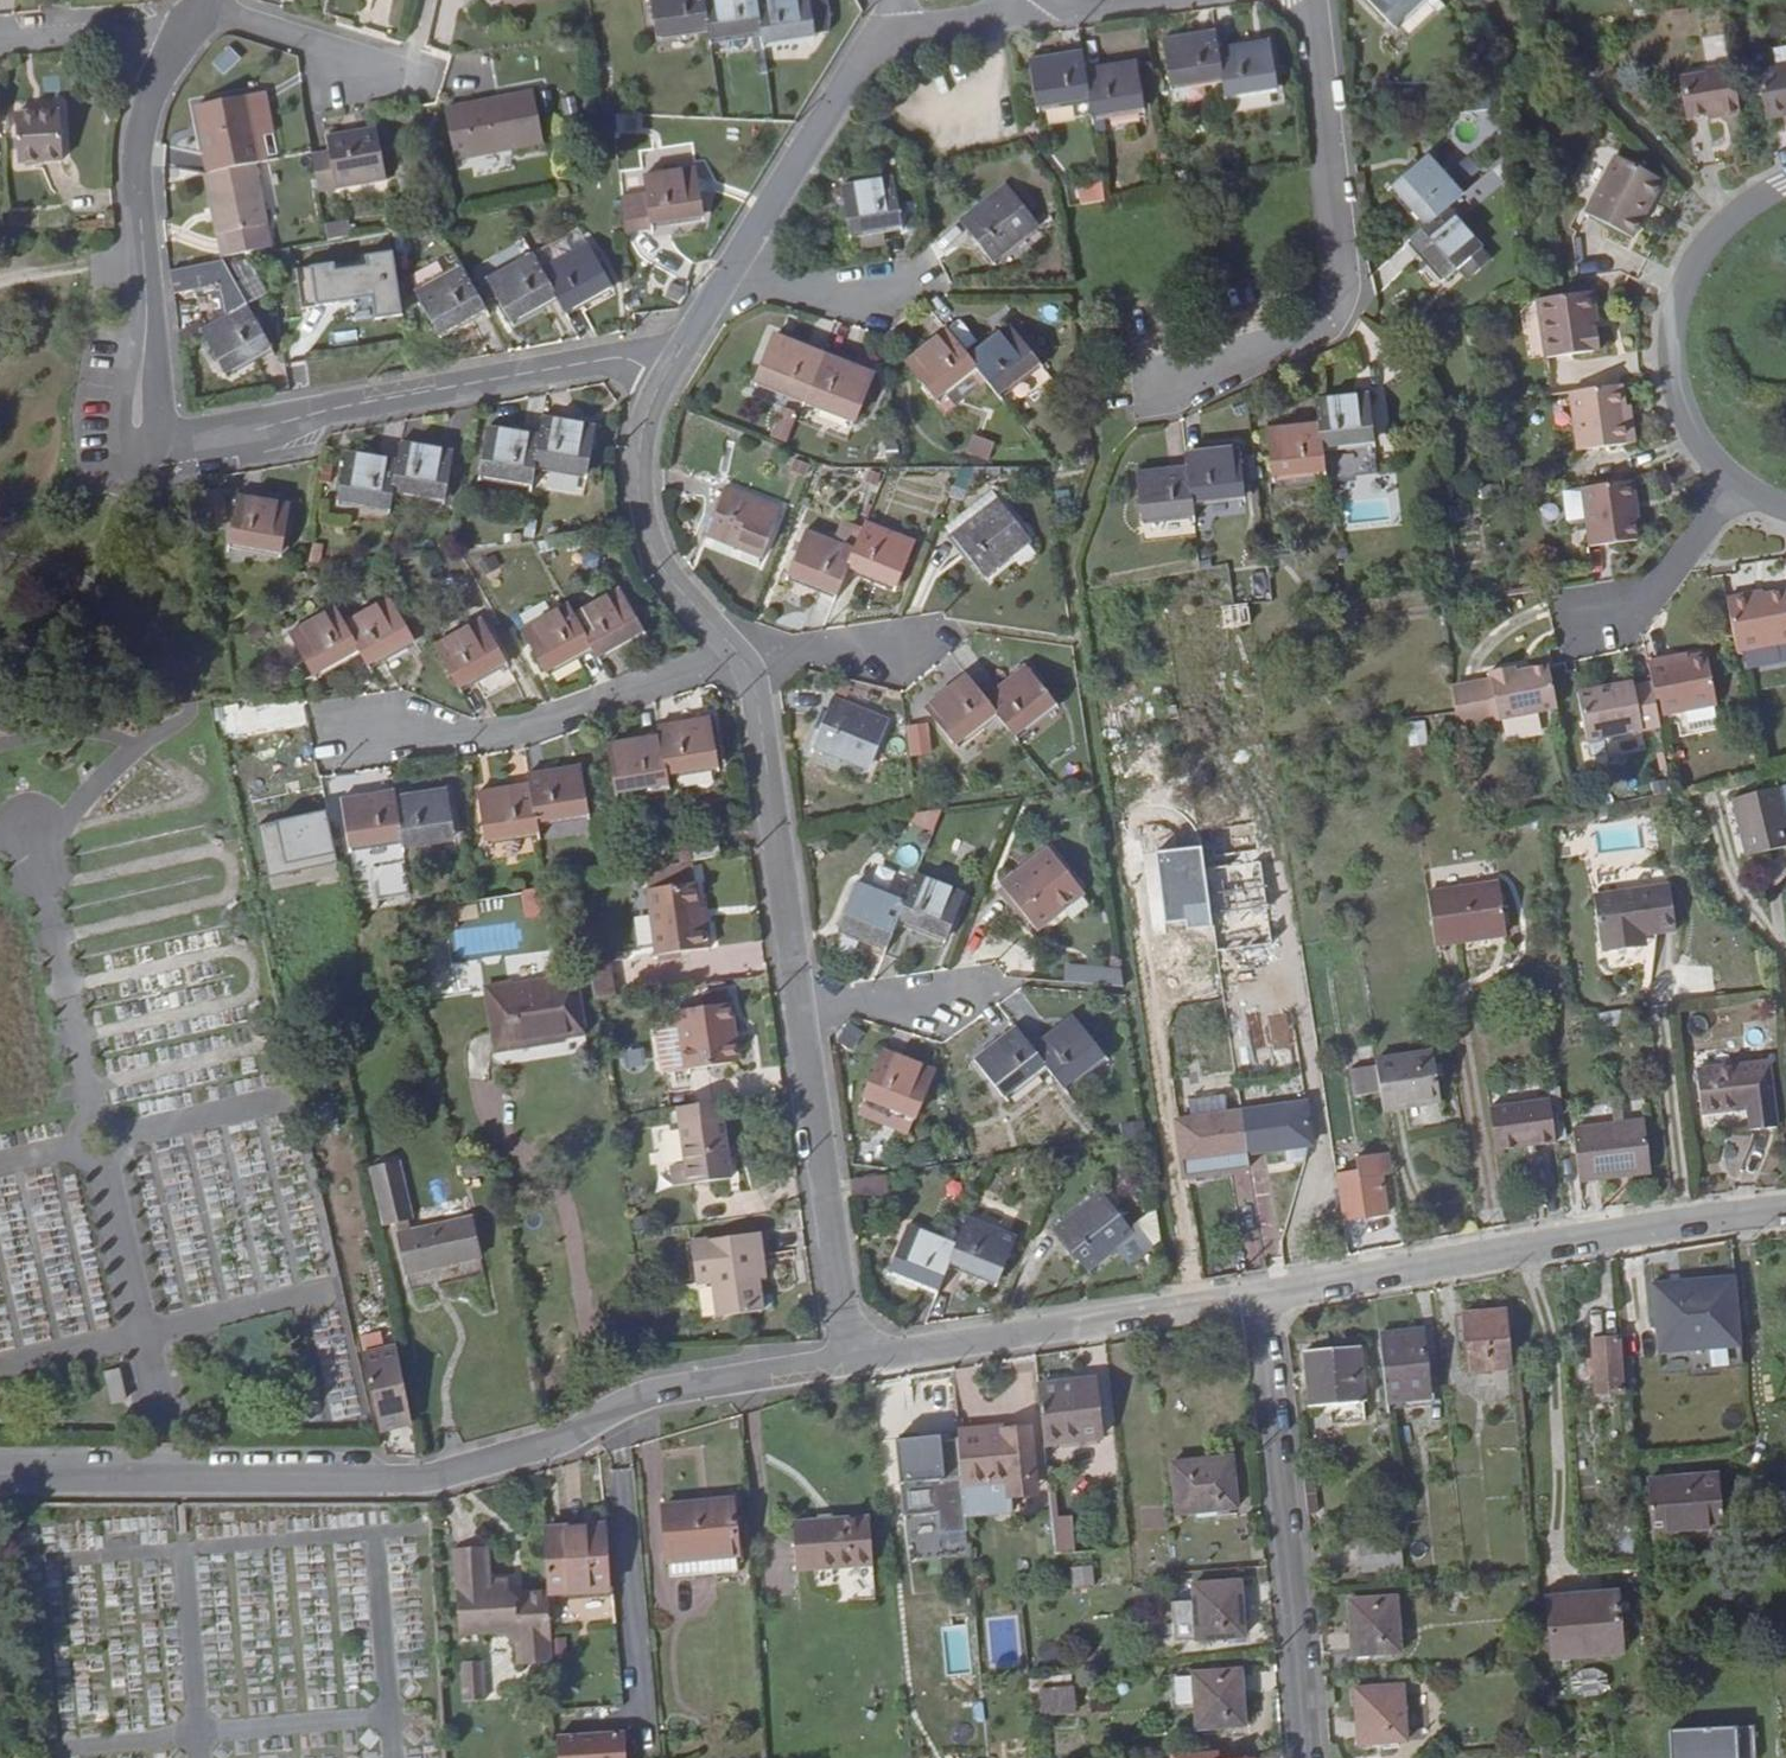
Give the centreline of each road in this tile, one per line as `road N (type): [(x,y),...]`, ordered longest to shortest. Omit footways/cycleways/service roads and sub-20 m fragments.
road 1 (residential): [(0,1474),(410,1473),(535,1444),(646,1389),(851,1360)]
road 2 (residential): [(797,1006),(756,698),(741,660),(658,555),(641,506),(638,457),(665,373)]
road 3 (residential): [(1248,1295),(1785,1209)]
road 4 (residential): [(1143,396),(1307,339),(1343,296),(1315,0)]
road 5 (unclassified): [(153,431),(215,437),(588,359),(665,373)]
road 6 (residential): [(1298,1757),(1271,1435),(1248,1295)]
road 7 (residential): [(851,1360),(1248,1295)]
road 8 (residential): [(169,43),(138,99),(127,148),(142,406),(153,431)]
road 9 (residential): [(1723,480),(1699,459),(1671,407),(1659,345),(1669,292),(1704,235),(1785,184)]
road 10 (residential): [(851,1360),(797,1006)]
road 11 (residential): [(720,282),(878,37)]
road 12 (residential): [(1723,480),(1631,601),(1560,619)]
road 13 (residential): [(929,286),(720,282)]
road 14 (residential): [(878,37),(1081,3)]
road 15 (unclassified): [(385,70),(200,5)]
road 16 (residential): [(980,998),(797,1006)]
road 17 (residential): [(0,34),(105,30),(169,43)]

